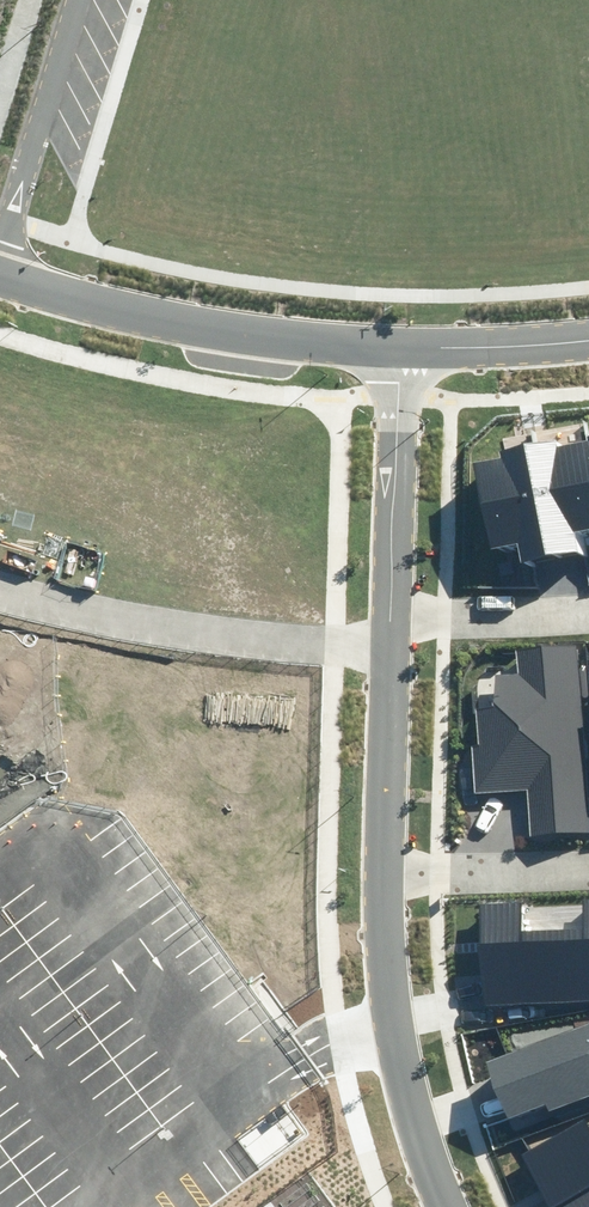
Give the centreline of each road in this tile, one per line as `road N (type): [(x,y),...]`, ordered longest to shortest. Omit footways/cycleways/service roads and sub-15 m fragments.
road 1 (residential): [(403,345),(149,311),(0,270)]
road 2 (residential): [(0,584),(218,628),(328,640),(392,627)]
road 3 (residential): [(448,1206),(400,1042),(387,872)]
road 4 (residential): [(392,627),(403,345)]
road 5 (residential): [(76,0),(0,250)]
road 6 (residential): [(387,872),(392,627)]
road 7 (residential): [(387,872),(588,864)]
road 8 (residential): [(588,618),(392,627)]
road 9 (residential): [(588,333),(403,345)]

